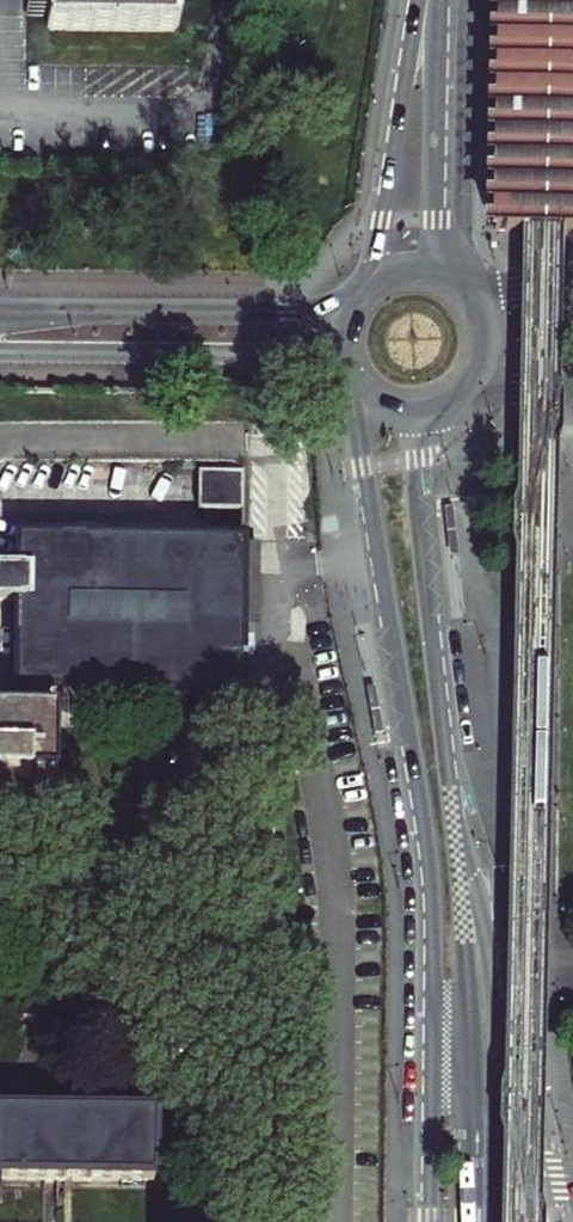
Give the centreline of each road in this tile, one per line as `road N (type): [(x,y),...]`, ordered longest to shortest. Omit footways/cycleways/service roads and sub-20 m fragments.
road 1 (residential): [(353,389),(430,864),(431,1221)]
road 2 (residential): [(528,1175),(454,806),(434,653),(414,473),(417,445),(435,417)]
road 3 (tertiary): [(353,300),(315,313),(0,314)]
road 4 (tertiary): [(0,352),(304,356),(343,371)]
road 5 (tertiary): [(419,0),(379,247),(360,292)]
road 6 (tertiary): [(450,278),(436,260),(431,222),(439,0)]
road 7 (tertiary): [(460,404),(483,374),(489,345),(468,292)]

